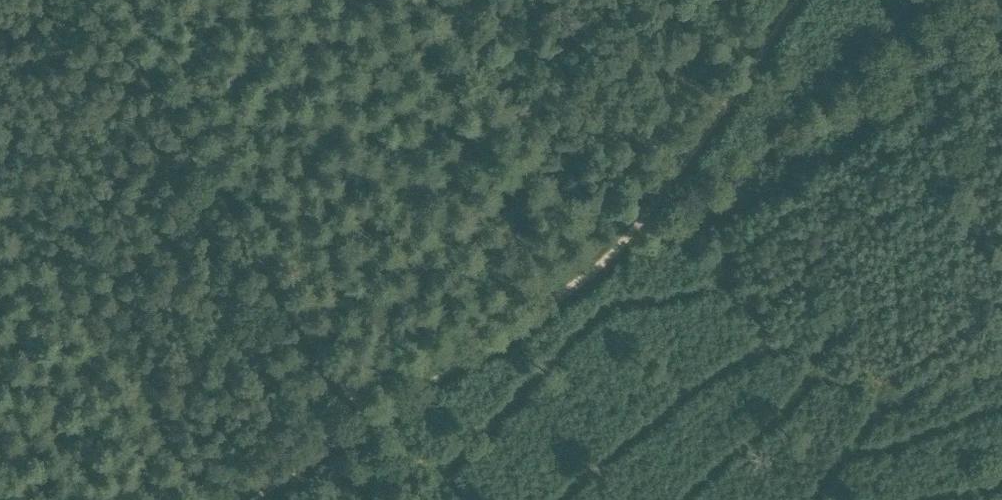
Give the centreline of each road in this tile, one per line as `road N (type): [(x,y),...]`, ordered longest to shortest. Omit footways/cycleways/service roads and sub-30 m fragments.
road 1 (track): [(799,0),(617,255),(251,499)]

